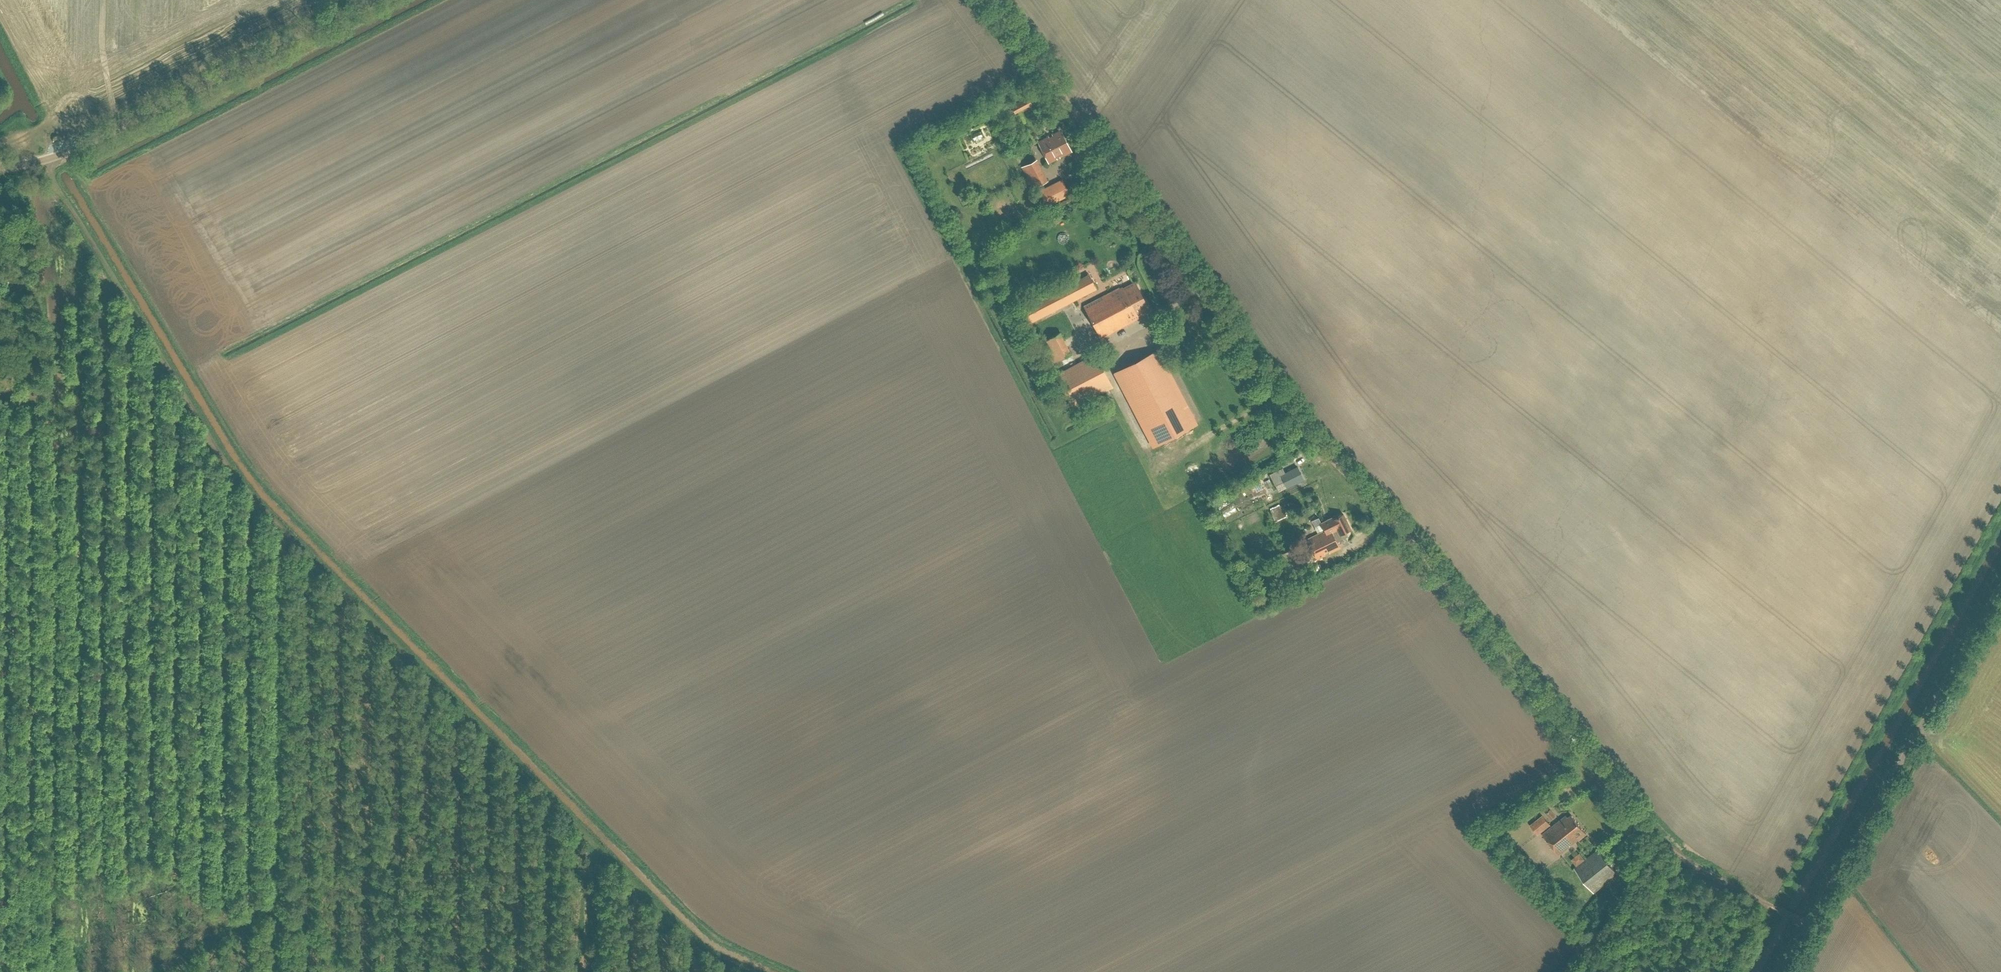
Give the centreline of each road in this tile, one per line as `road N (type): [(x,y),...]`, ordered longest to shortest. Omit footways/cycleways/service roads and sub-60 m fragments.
road 1 (unclassified): [(1688,863),(1657,838),(1430,562),(1279,398),(992,0)]
road 2 (track): [(753,971),(707,952),(265,511),(49,159)]
road 3 (unclassified): [(1784,971),(2000,575)]
road 4 (track): [(279,971),(283,529)]
road 5 (unclassified): [(0,165),(73,150),(363,0)]
road 6 (track): [(590,971),(591,836)]

